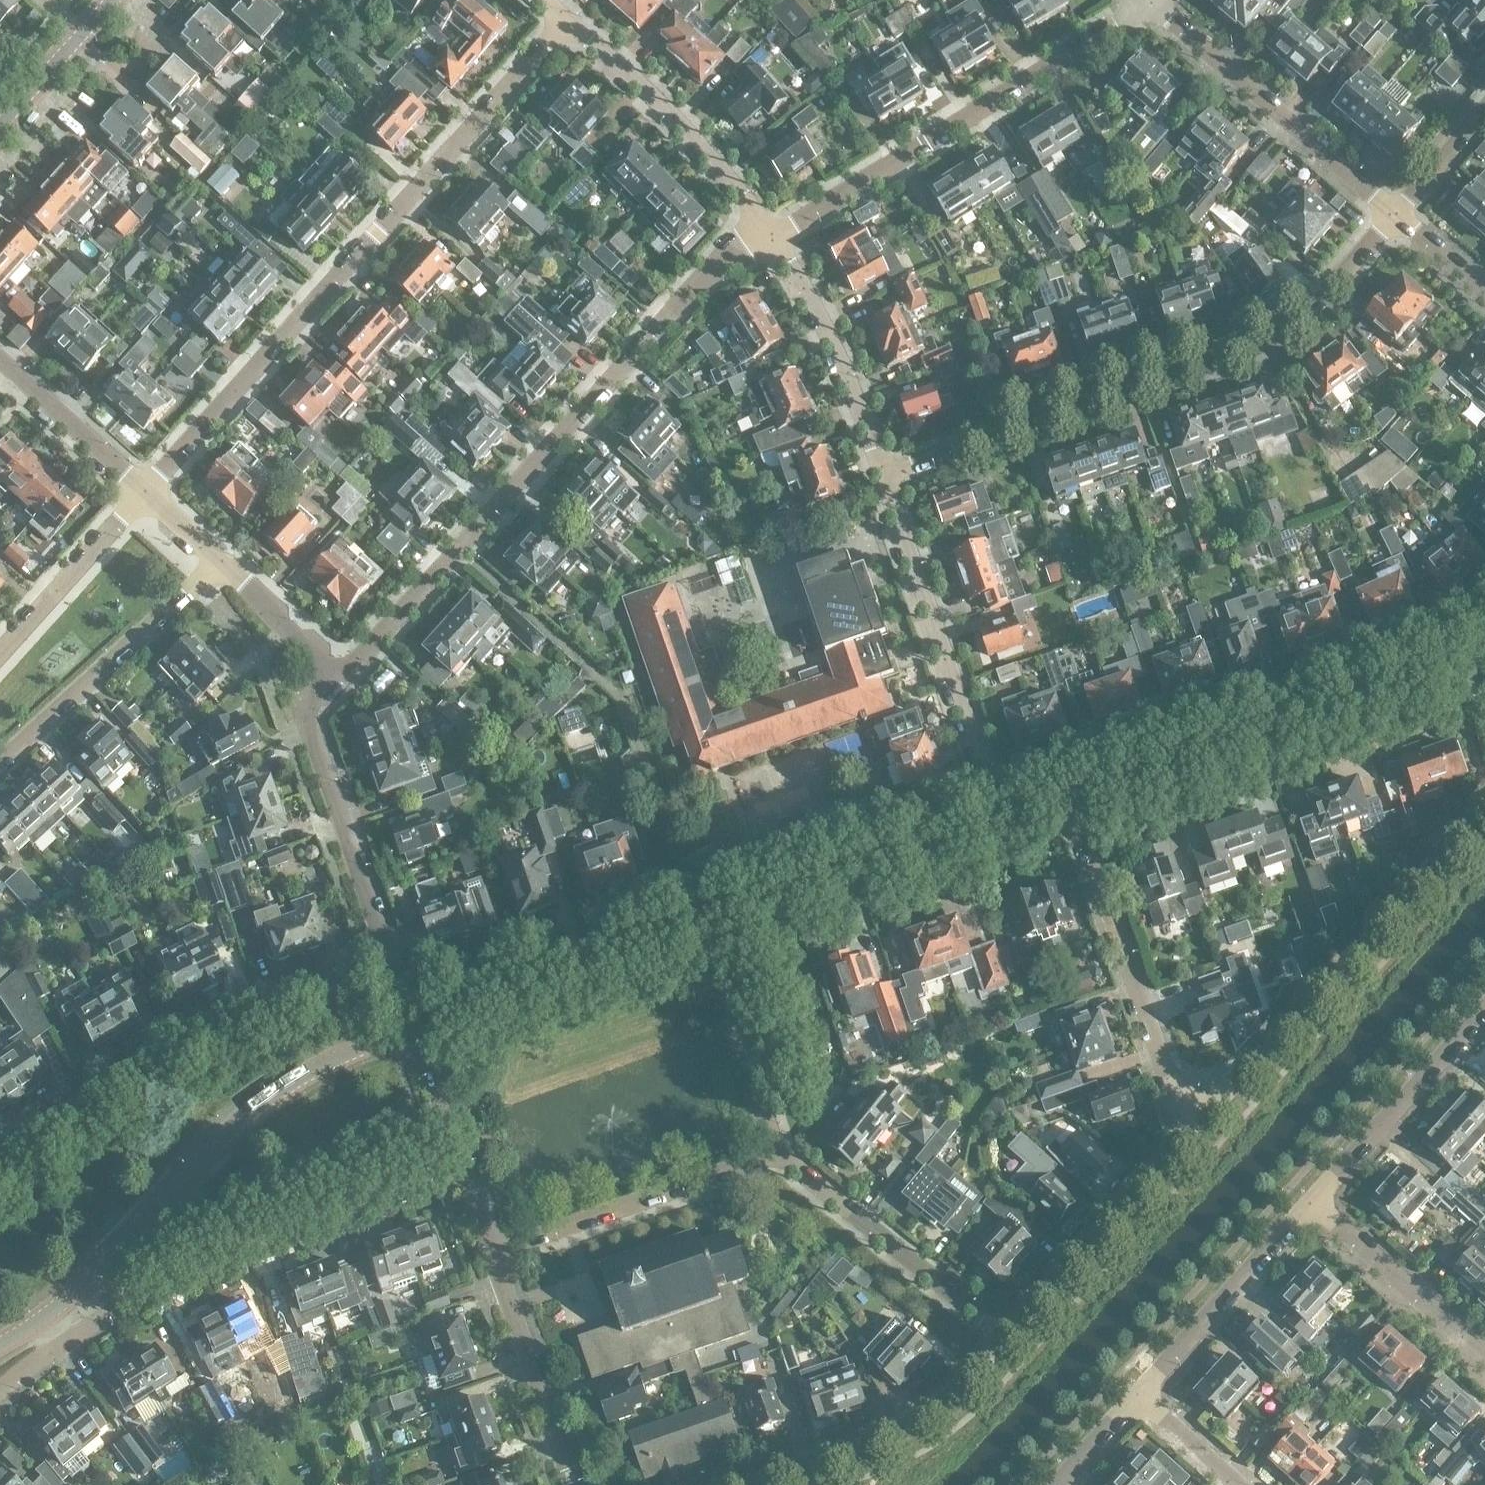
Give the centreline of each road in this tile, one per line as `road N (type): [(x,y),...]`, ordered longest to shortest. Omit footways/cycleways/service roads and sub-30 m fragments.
road 1 (residential): [(147,489),(570,15)]
road 2 (residential): [(332,671),(361,659),(693,290),(768,234)]
road 3 (residential): [(1397,211),(1259,345),(883,474)]
road 4 (tertiary): [(29,1328),(195,1164),(273,1100),(353,1054),(418,1034)]
road 5 (residential): [(29,1328),(63,1340),(461,1159)]
road 6 (residential): [(387,957),(281,996),(73,1119),(0,1176)]
road 7 (residential): [(768,234),(1147,3)]
road 8 (tertiary): [(1077,804),(1481,659)]
road 9 (residential): [(1211,1128),(1484,807)]
road 10 (residential): [(883,474),(1002,830)]
road 11 (residential): [(1211,1128),(1177,1092),(1158,1051),(1077,804)]
road 12 (residential): [(1147,3),(1397,211)]
road 13 (tertiary): [(704,934),(1002,830)]
road 14 (tertiary): [(418,1034),(704,934)]
road 15 (residential): [(387,957),(310,730),(332,671)]
road 16 (residential): [(491,1253),(778,1158)]
road 17 (residential): [(0,763),(218,560)]
road 18 (residential): [(756,1484),(925,1419),(1007,1337)]
road 19 (residential): [(768,234),(688,126),(570,15)]
road 20 (residential): [(1007,1337),(1211,1128)]
road 21 (residential): [(1007,1337),(778,1158)]
road 22 (residential): [(1137,1395),(1317,1195)]
road 23 (residential): [(883,474),(825,318),(768,234)]
road 24 (residential): [(1317,1195),(1484,1010)]
road 25 (residential): [(574,1484),(491,1253)]
road 26 (residential): [(778,1158),(704,934)]
road 27 (residential): [(1484,1356),(1317,1195)]
road 28 (residential): [(0,653),(147,489)]
road 29 (residential): [(147,489),(0,361)]
road 30 (tertiary): [(0,128),(114,0)]
road 31 (residential): [(332,671),(218,560)]
road 32 (residential): [(1241,1484),(1137,1395)]
road 33 (residential): [(1397,211),(1484,109)]
road 34 (residential): [(461,1159),(418,1034)]
road 35 (residential): [(1056,1484),(1137,1395)]

